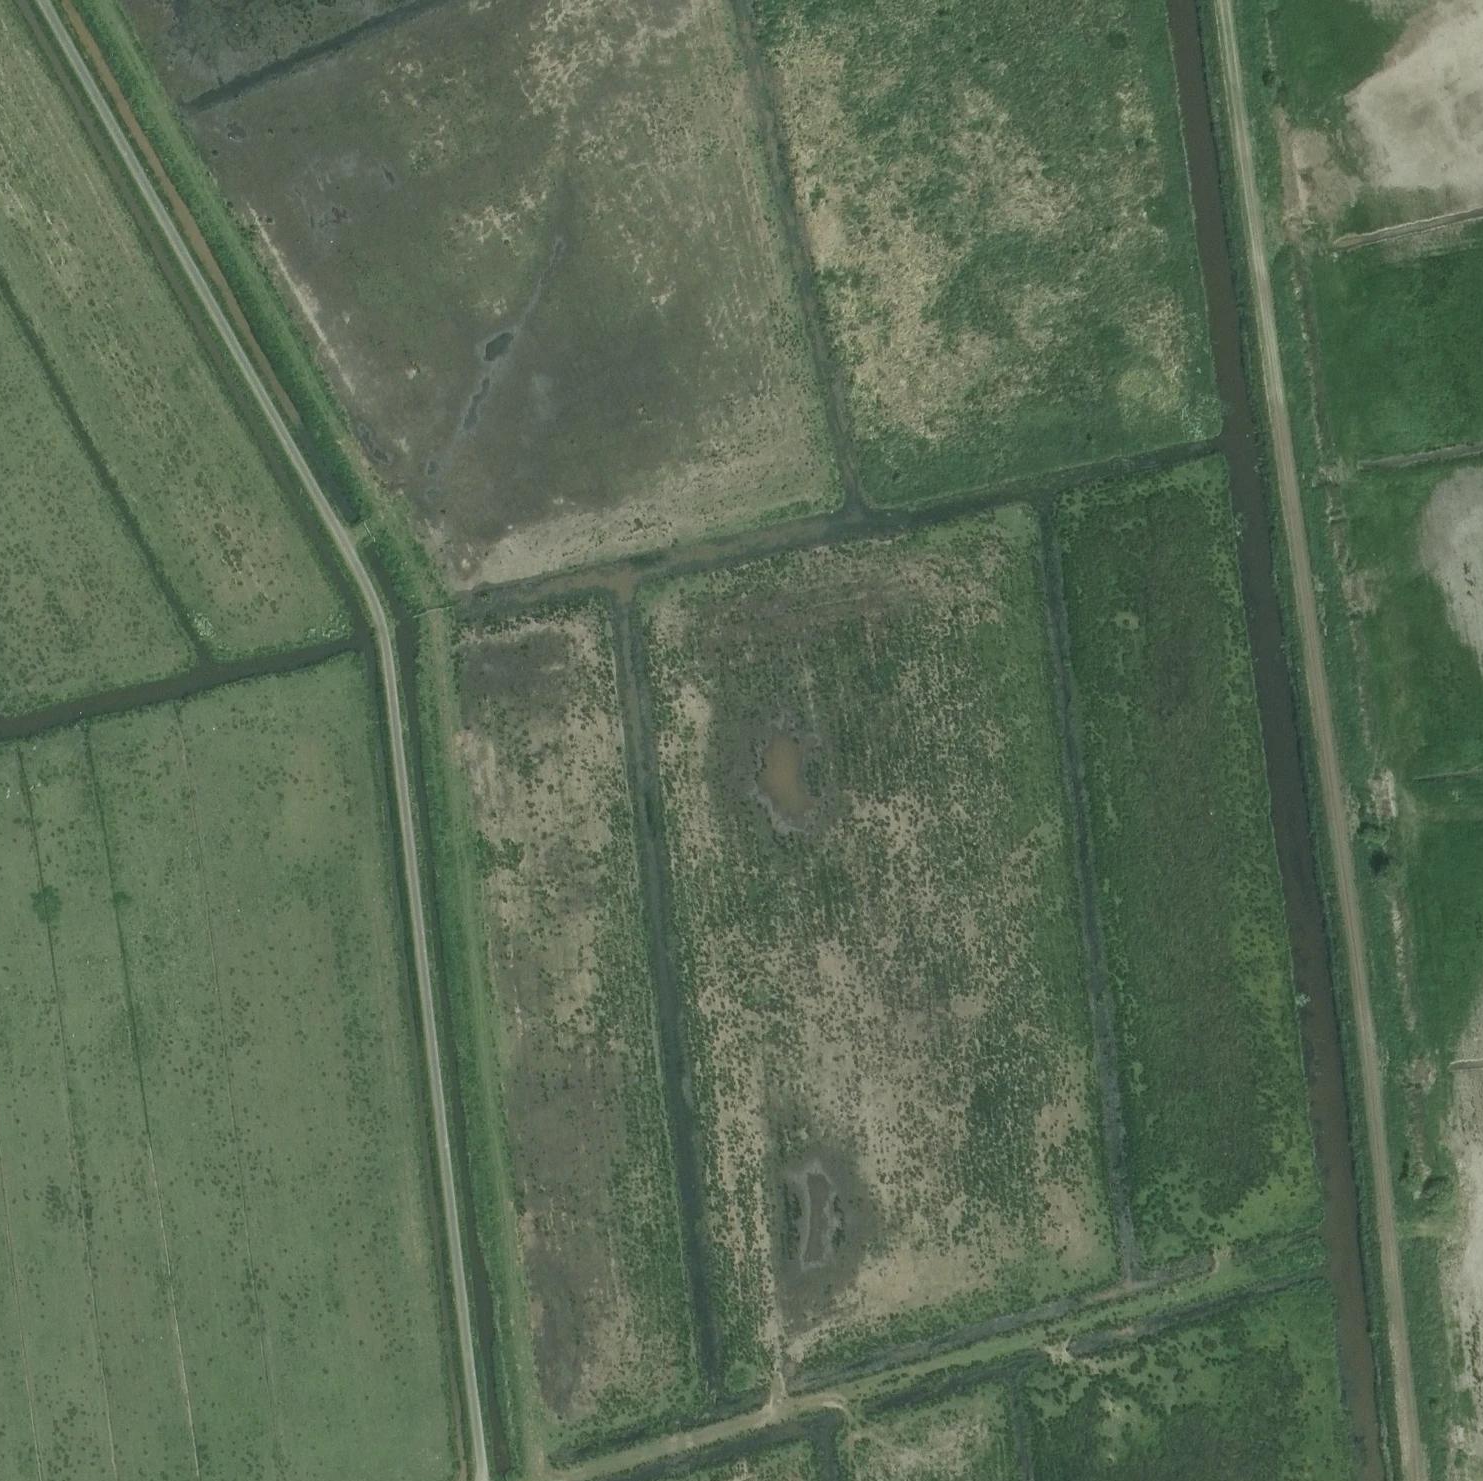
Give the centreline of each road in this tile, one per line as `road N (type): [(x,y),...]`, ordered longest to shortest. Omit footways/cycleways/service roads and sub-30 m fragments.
road 1 (track): [(1413,1480),(1225,0)]
road 2 (track): [(547,1480),(1312,1252)]

